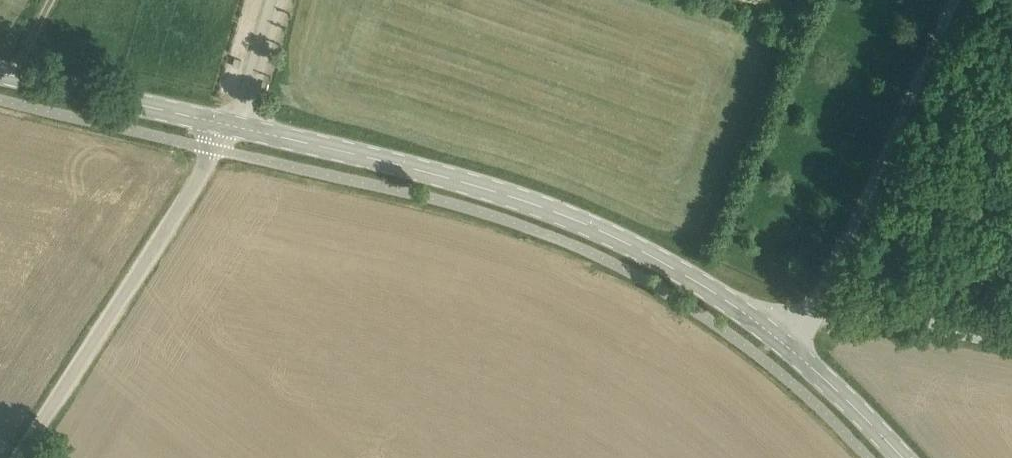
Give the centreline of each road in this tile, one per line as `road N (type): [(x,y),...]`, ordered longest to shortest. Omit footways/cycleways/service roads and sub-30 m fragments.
road 1 (tertiary): [(792,332),(672,256),(531,195),(220,113)]
road 2 (unclassified): [(207,149),(11,457)]
road 3 (unclassified): [(1011,338),(819,298),(792,332)]
road 4 (tertiary): [(220,113),(0,61)]
road 5 (tertiary): [(911,457),(792,332)]

